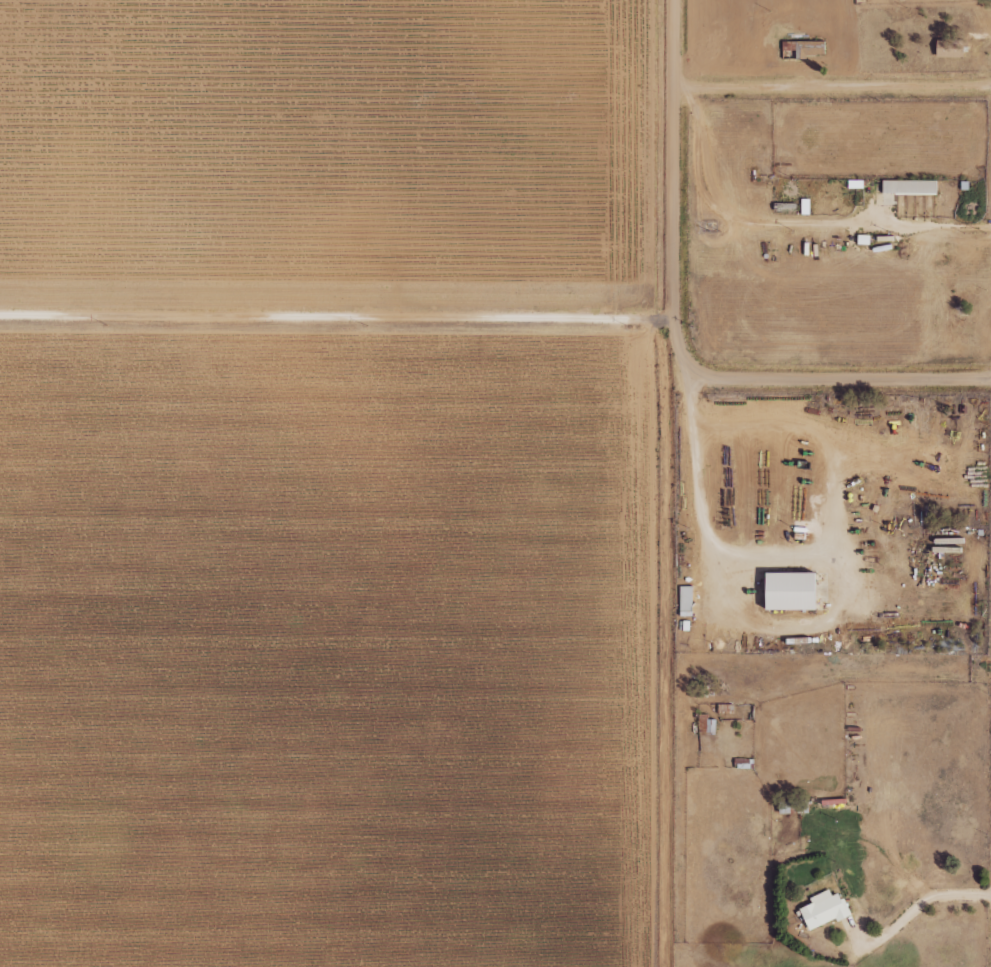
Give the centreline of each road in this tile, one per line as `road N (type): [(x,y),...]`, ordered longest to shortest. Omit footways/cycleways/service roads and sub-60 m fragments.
road 1 (residential): [(673,320),(0,316)]
road 2 (residential): [(680,375),(673,320),(676,0)]
road 3 (residential): [(990,81),(676,87)]
road 4 (residential): [(990,374),(680,375)]

